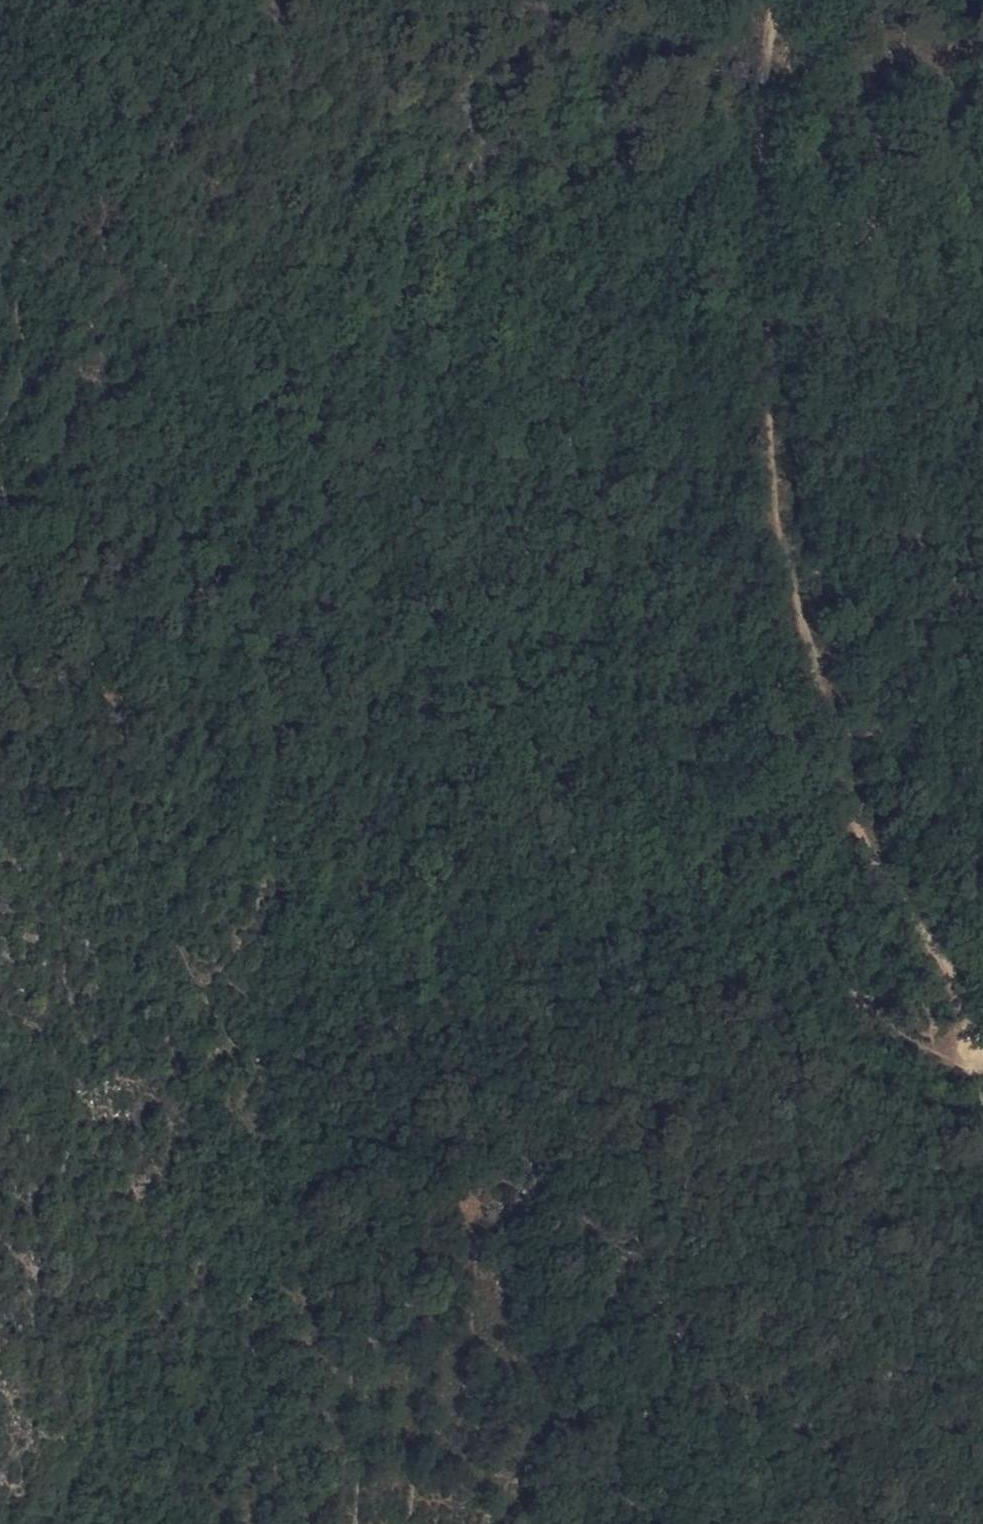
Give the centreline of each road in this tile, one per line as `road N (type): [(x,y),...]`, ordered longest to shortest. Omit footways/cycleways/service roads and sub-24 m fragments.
road 1 (track): [(776,0),(761,93),(761,383),(808,681),(956,994)]

